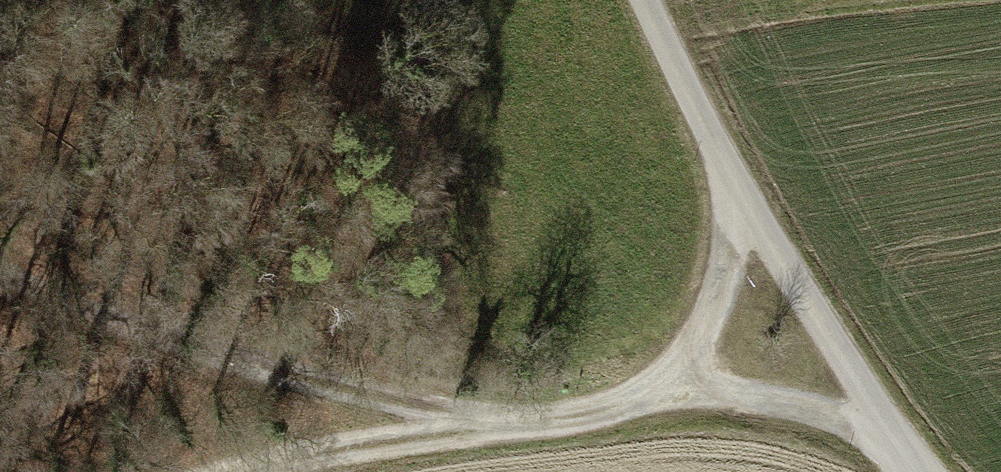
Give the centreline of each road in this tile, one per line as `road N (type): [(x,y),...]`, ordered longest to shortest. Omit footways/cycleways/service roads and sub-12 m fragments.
road 1 (track): [(647,0),(733,176),(925,471)]
road 2 (track): [(495,424),(95,298),(0,237)]
road 3 (track): [(733,176),(716,289),(663,390),(495,424)]
road 4 (track): [(495,424),(253,471)]
road 5 (track): [(663,390),(904,441)]

